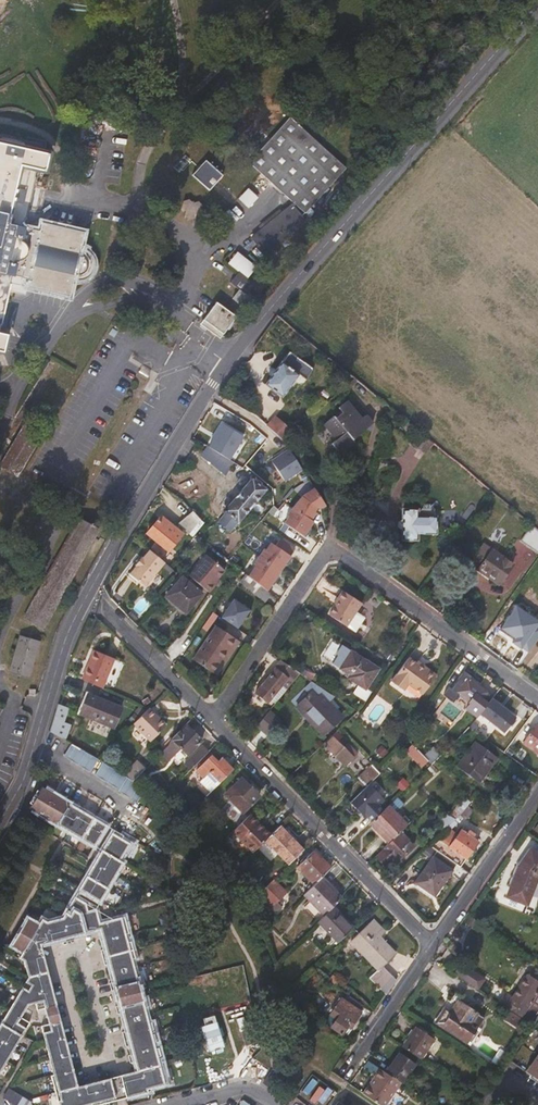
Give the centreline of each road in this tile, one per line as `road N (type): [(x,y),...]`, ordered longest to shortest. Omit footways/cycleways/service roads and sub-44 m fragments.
road 1 (tertiary): [(537,5),(232,354),(71,628),(23,781),(0,821)]
road 2 (residential): [(537,700),(344,556),(329,553),(213,719)]
road 3 (residential): [(213,719),(432,944)]
road 4 (residential): [(537,792),(432,944)]
road 5 (residential): [(109,615),(213,719)]
road 6 (residential): [(432,944),(354,1065)]

